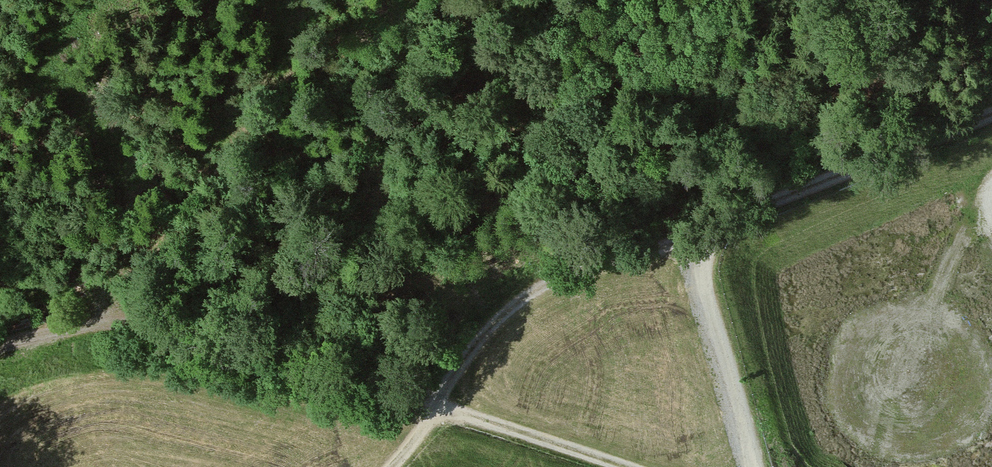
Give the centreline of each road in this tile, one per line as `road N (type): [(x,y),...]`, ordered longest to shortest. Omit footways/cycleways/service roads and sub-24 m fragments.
road 1 (unclassified): [(991,123),(531,297),(479,344),(439,405),(168,322),(0,352)]
road 2 (track): [(753,466),(704,284),(712,229)]
road 3 (track): [(626,466),(439,405)]

